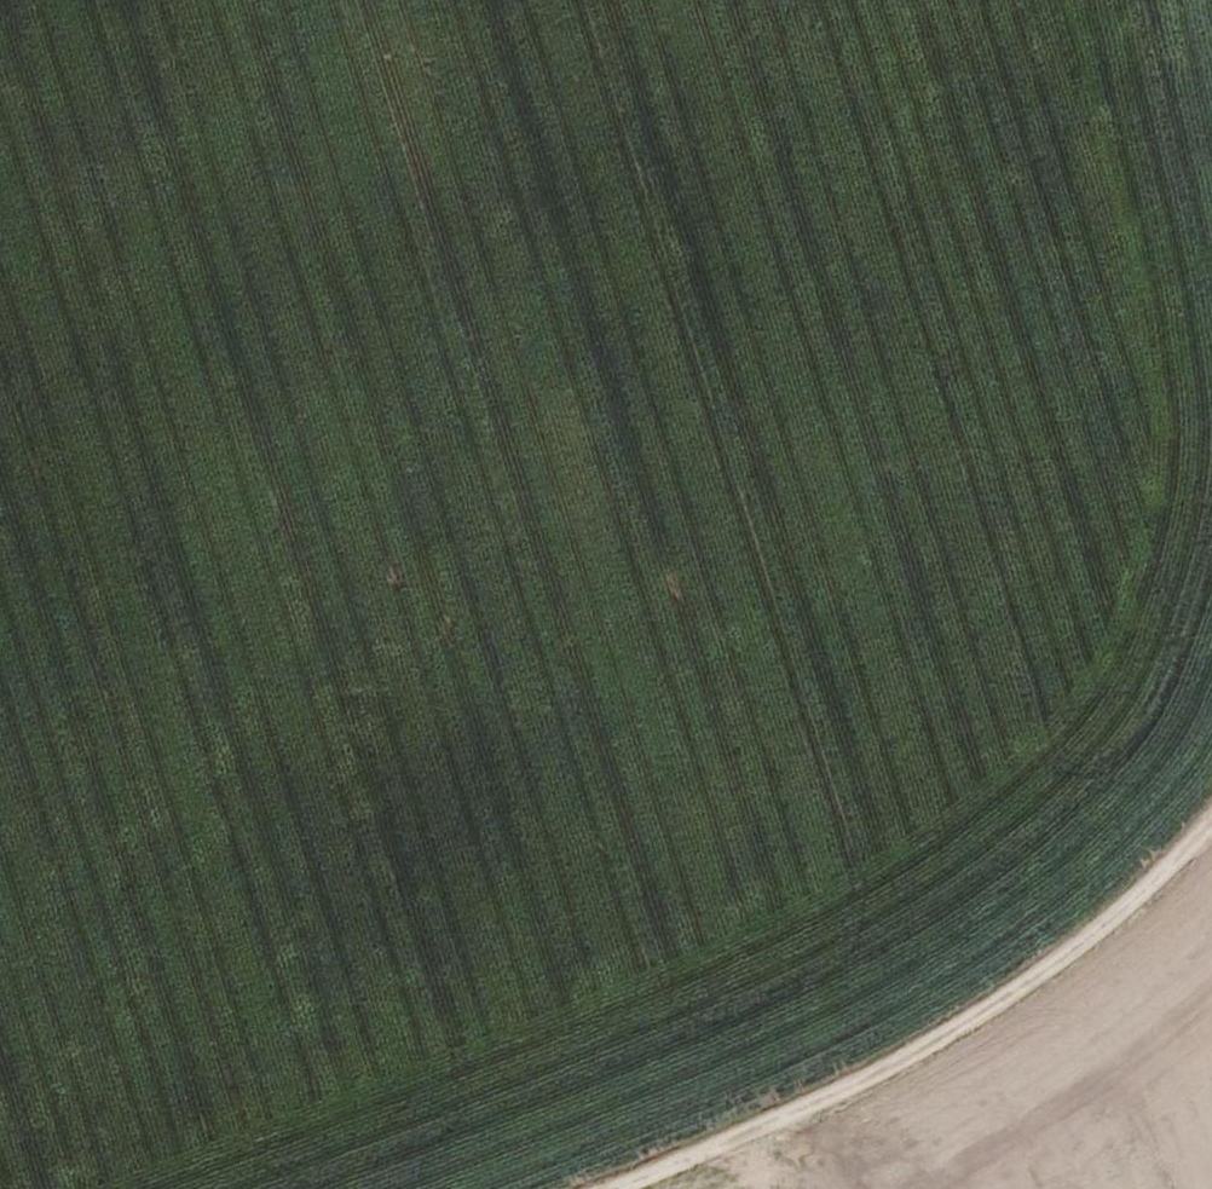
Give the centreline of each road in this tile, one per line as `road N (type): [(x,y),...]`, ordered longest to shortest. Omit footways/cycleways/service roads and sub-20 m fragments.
road 1 (track): [(595,1188),(865,1076),(1006,997),(1211,803)]

